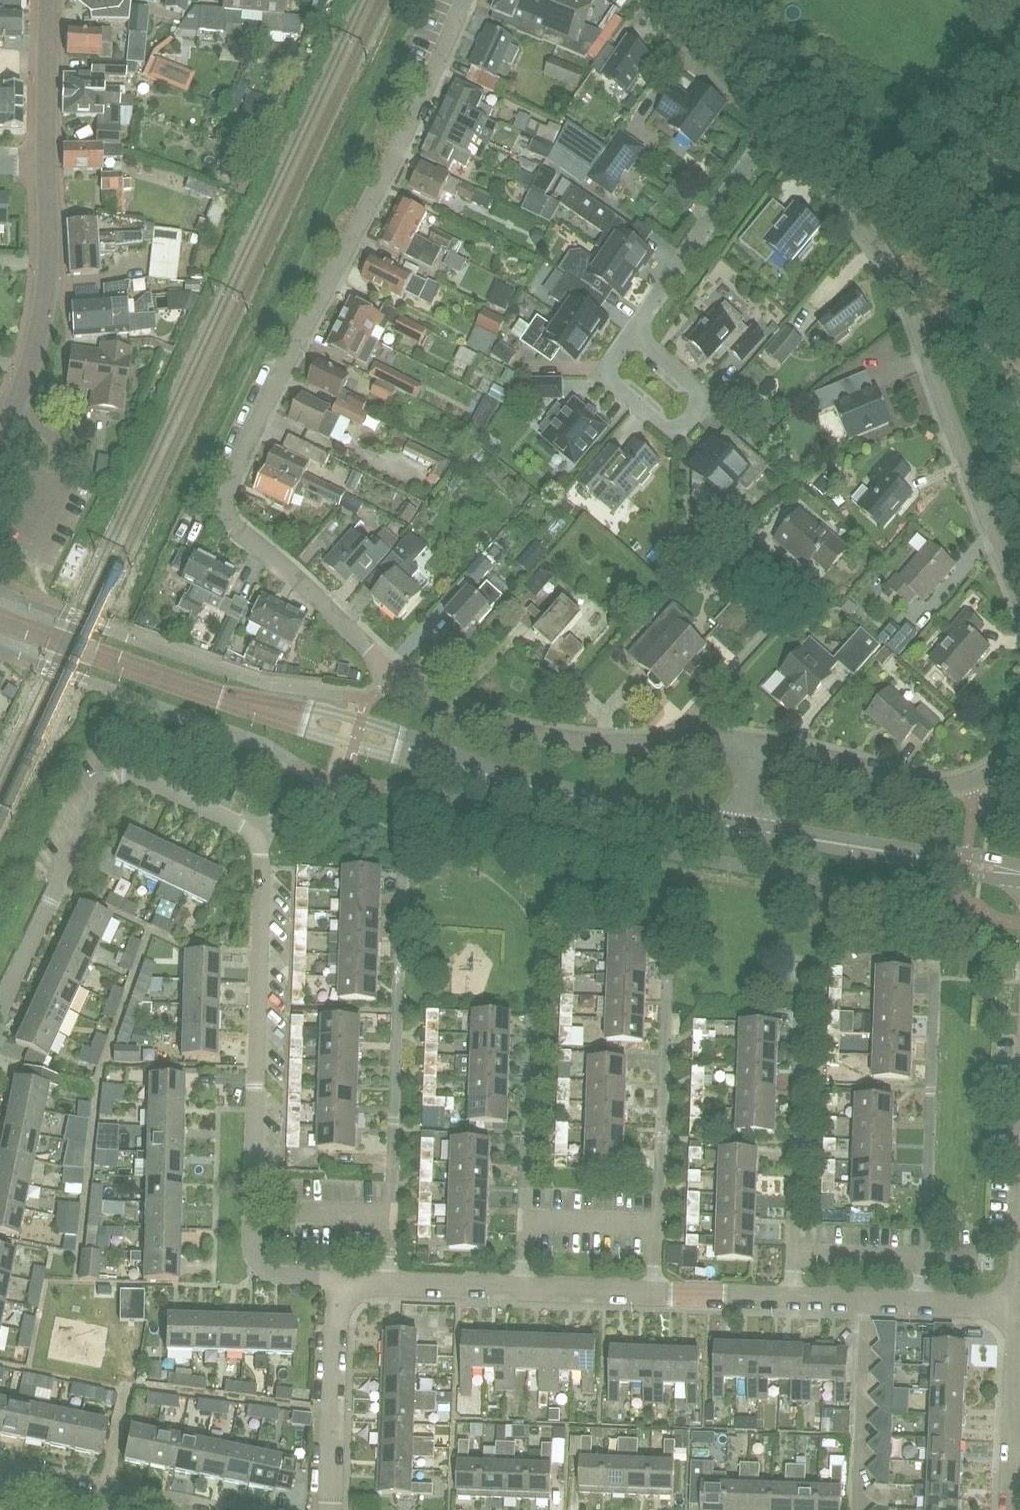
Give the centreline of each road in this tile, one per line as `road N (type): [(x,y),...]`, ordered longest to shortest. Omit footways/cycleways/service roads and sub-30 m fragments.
road 1 (residential): [(751,749),(572,740),(455,712),(395,677),(221,507),(221,490),(462,0)]
road 2 (residential): [(0,1017),(111,780),(133,775),(240,825),(262,857),(251,1251),(259,1267),(277,1275),(338,1283)]
road 3 (residential): [(1019,619),(915,350),(840,208),(765,127)]
road 4 (residential): [(921,1305),(934,960)]
road 5 (tertiary): [(528,785),(358,717),(208,694)]
road 6 (residential): [(391,1217),(400,883)]
road 7 (tertiary): [(208,694),(446,770),(528,785)]
road 8 (residential): [(0,437),(41,322),(45,163)]
road 9 (tertiary): [(1019,872),(743,828)]
road 10 (residential): [(751,749),(973,788),(1019,761)]
road 11 (residential): [(791,1300),(795,1041)]
road 12 (residential): [(656,1225),(665,969)]
road 13 (residential): [(765,127),(631,334)]
road 14 (residential): [(330,1509),(338,1283)]
road 15 (tertiary): [(208,694),(0,615)]
road 16 (tertiary): [(743,828),(528,785)]
road 17 (residential): [(523,1221),(529,1015)]
road 18 (residential): [(631,334),(610,379),(658,430),(679,432),(696,416),(695,398)]
road 19 (residential): [(765,127),(639,0)]
road 20 (residential): [(1011,1476),(1018,1308)]
road 21 (residential): [(45,163),(50,0)]
road 22 (residential): [(791,1300),(653,1295)]
road 23 (residential): [(523,1221),(656,1225)]
road 24 (residential): [(653,1295),(521,1290)]
road 25 (residential): [(521,1290),(389,1285)]
road 26 (residential): [(921,1305),(791,1300)]

